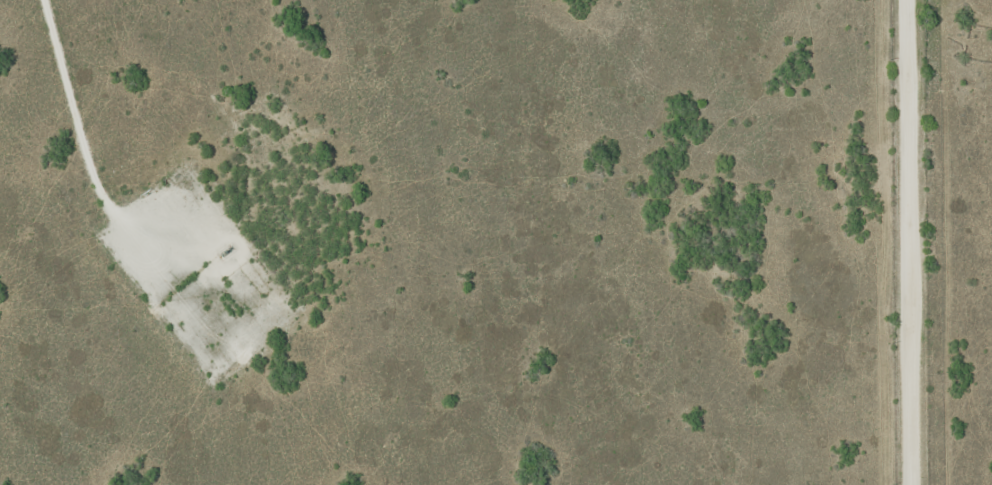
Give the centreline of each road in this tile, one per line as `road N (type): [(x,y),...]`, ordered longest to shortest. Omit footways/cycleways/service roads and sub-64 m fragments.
road 1 (residential): [(902,484),(896,0)]

